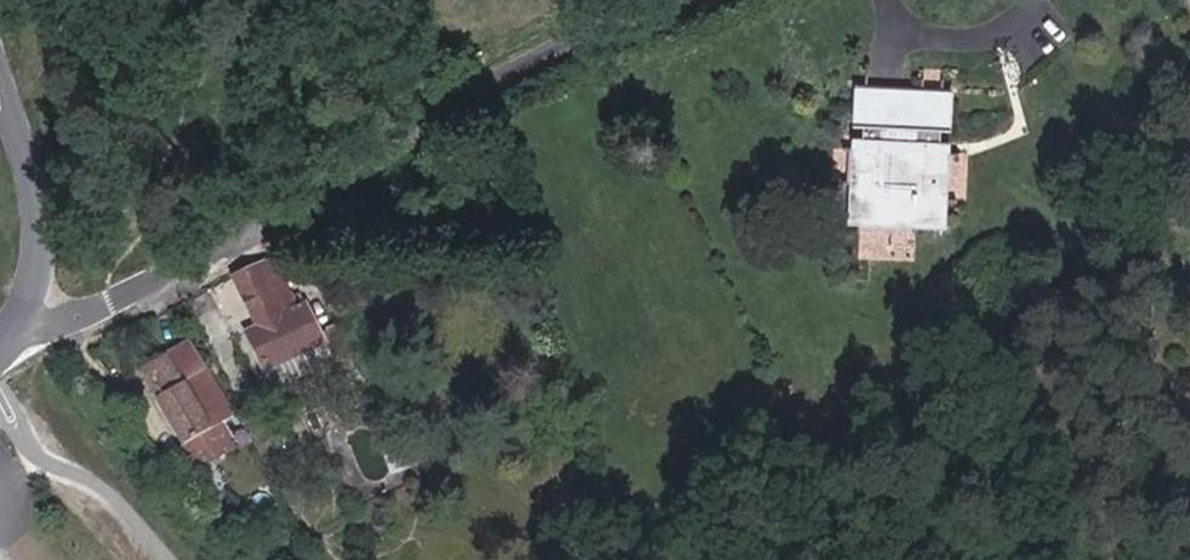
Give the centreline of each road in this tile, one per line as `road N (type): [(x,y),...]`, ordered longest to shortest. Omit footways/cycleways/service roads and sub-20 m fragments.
road 1 (unclassified): [(17,332),(151,285),(275,226),(436,111),(675,0)]
road 2 (tertiary): [(17,332),(40,271),(45,212),(0,56)]

